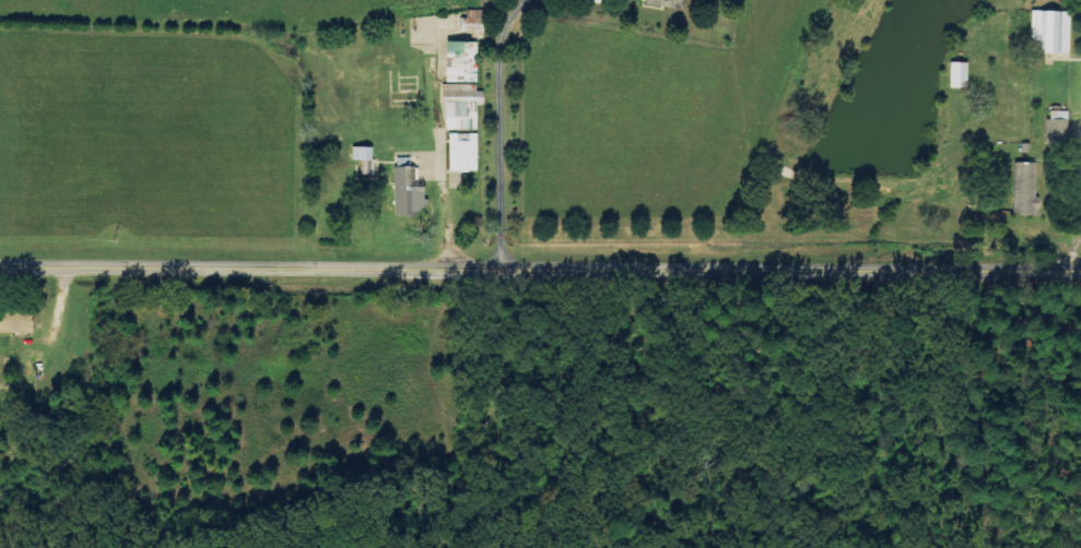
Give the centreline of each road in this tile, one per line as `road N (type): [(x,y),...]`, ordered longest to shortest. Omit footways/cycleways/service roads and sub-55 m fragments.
road 1 (tertiary): [(0,270),(1080,272)]

